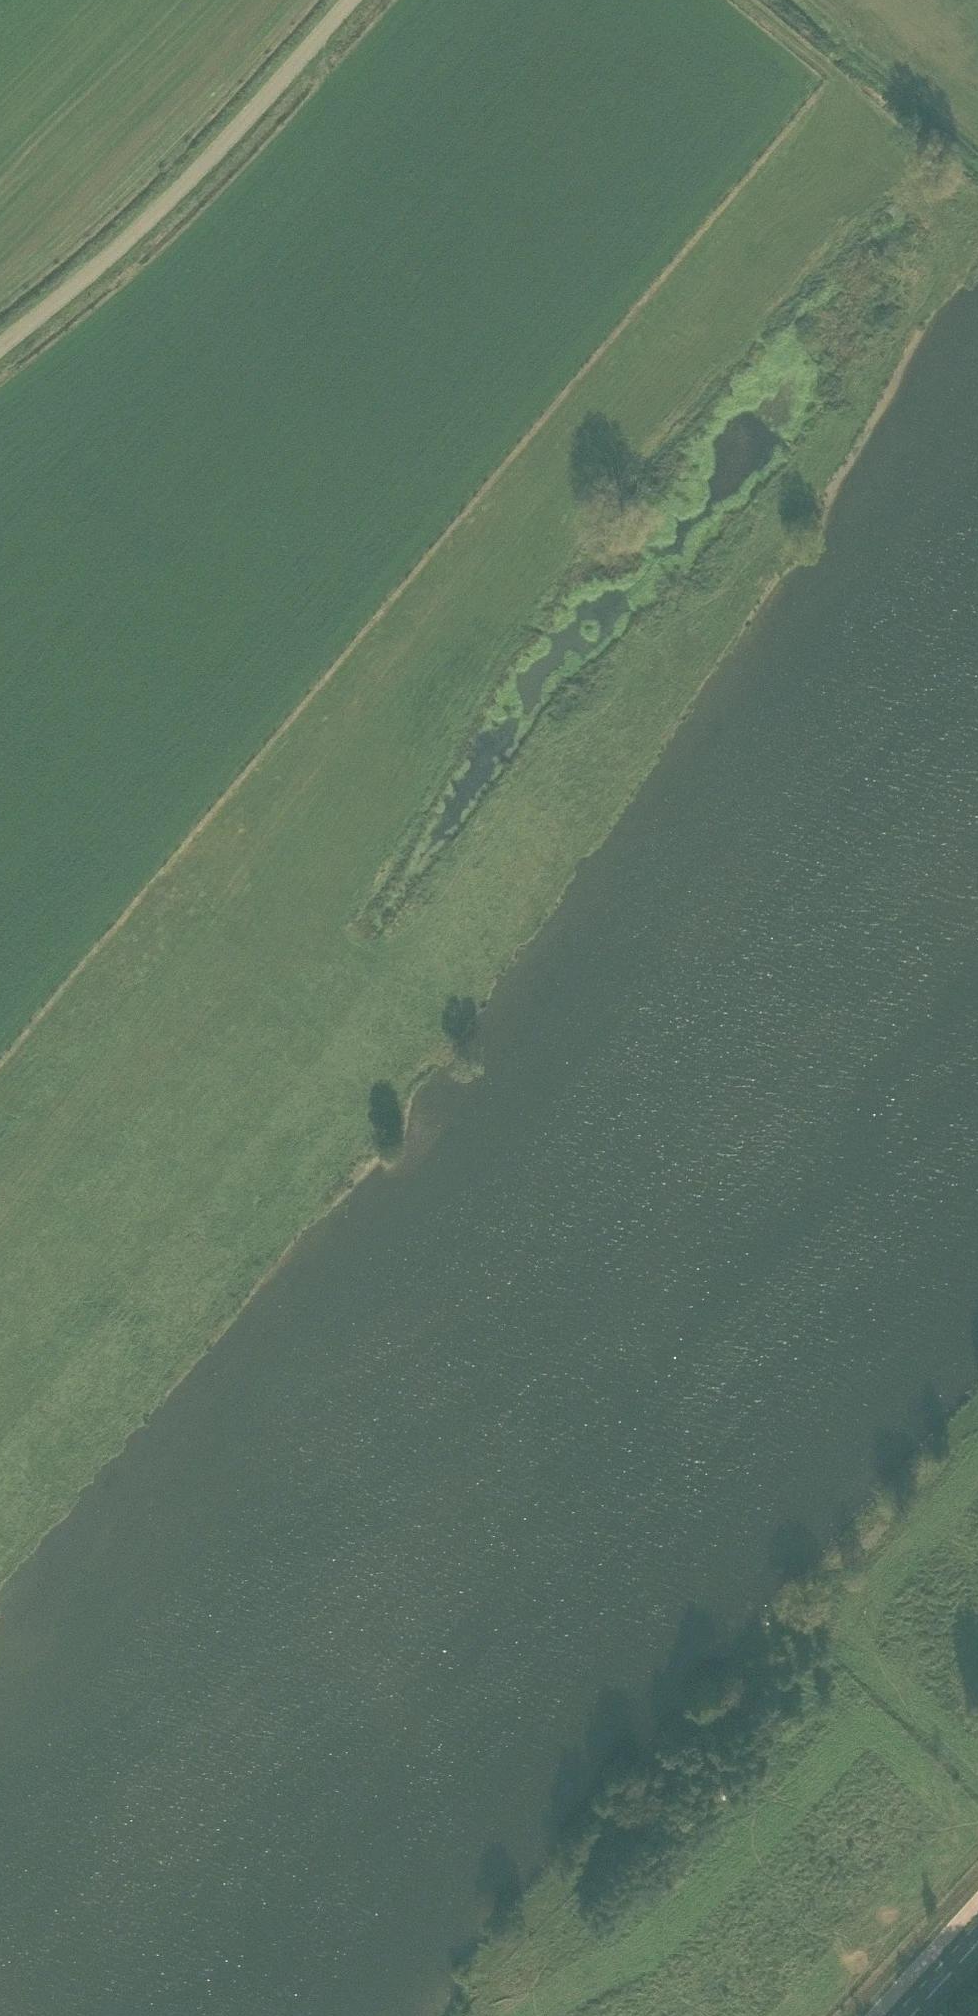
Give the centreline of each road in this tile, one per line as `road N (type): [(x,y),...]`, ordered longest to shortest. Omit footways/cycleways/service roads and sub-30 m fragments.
road 1 (unclassified): [(0,348),(78,286),(230,138),(352,0)]

